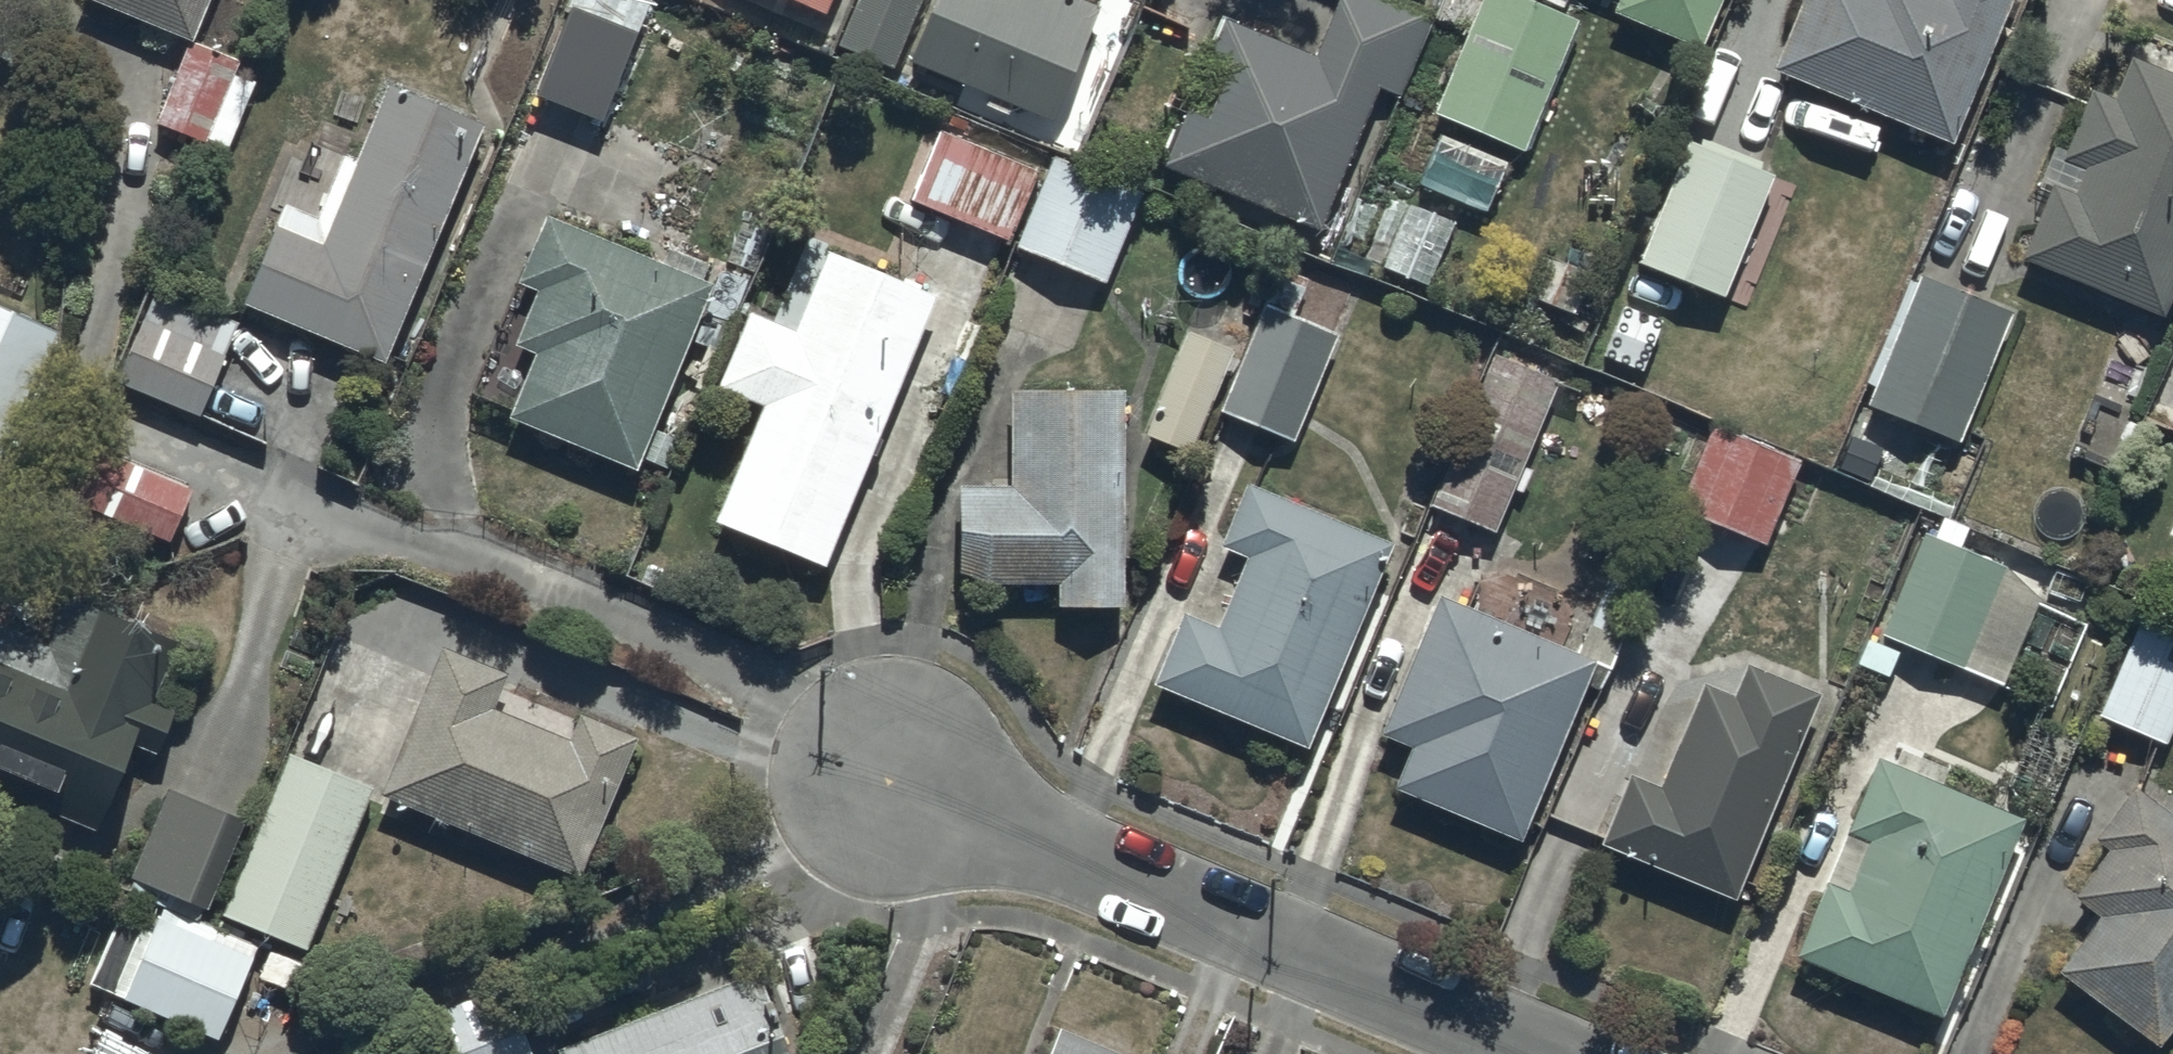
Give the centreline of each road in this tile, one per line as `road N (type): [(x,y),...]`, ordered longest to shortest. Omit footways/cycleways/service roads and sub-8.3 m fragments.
road 1 (residential): [(893,800),(1550,1053)]

